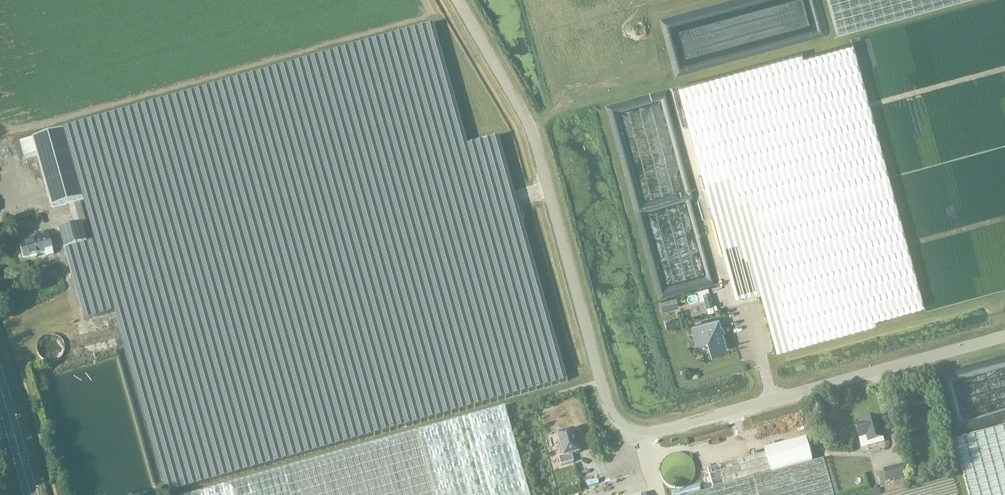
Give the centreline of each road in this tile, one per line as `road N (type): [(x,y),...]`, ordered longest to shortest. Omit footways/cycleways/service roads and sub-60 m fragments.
road 1 (unclassified): [(1004,336),(656,431),(628,429),(606,402),(531,129),(458,0)]

